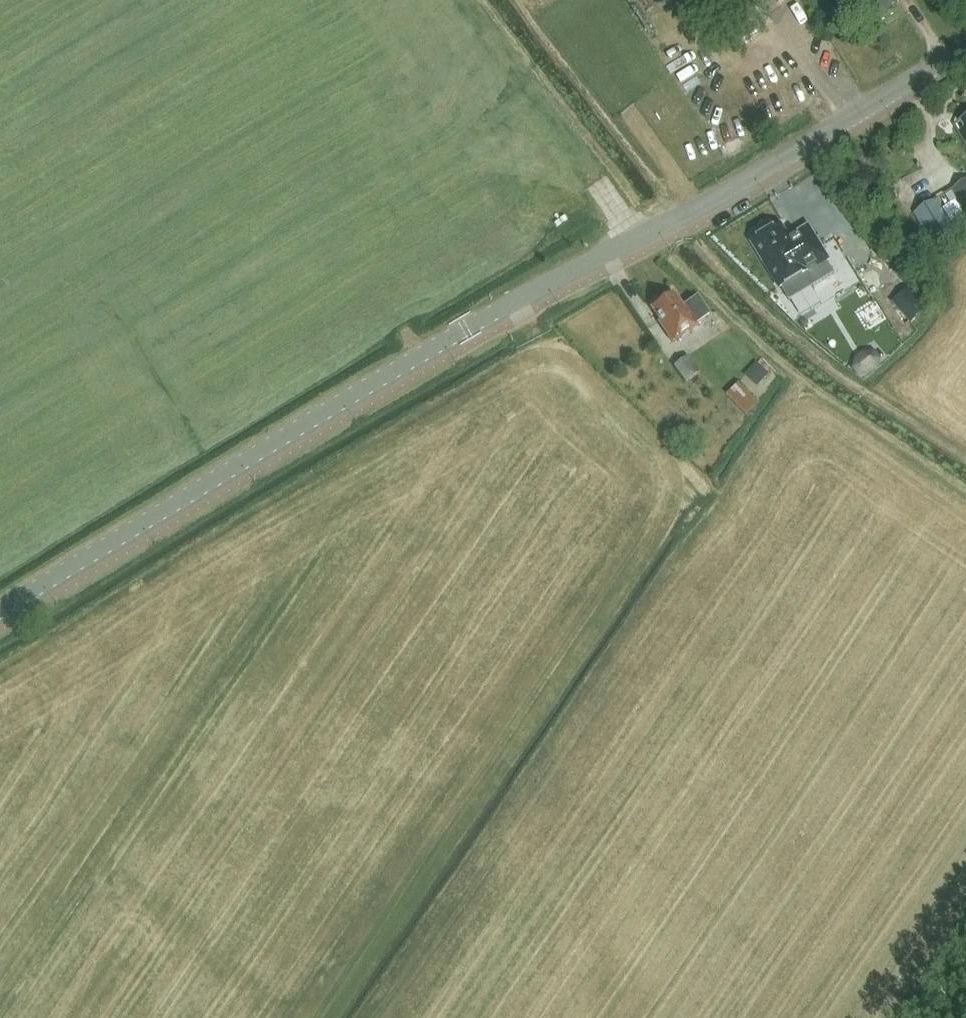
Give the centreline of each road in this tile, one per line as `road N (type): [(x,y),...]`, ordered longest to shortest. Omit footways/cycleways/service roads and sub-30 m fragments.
road 1 (tertiary): [(0,613),(468,330),(636,239)]
road 2 (tertiary): [(636,239),(965,45)]

